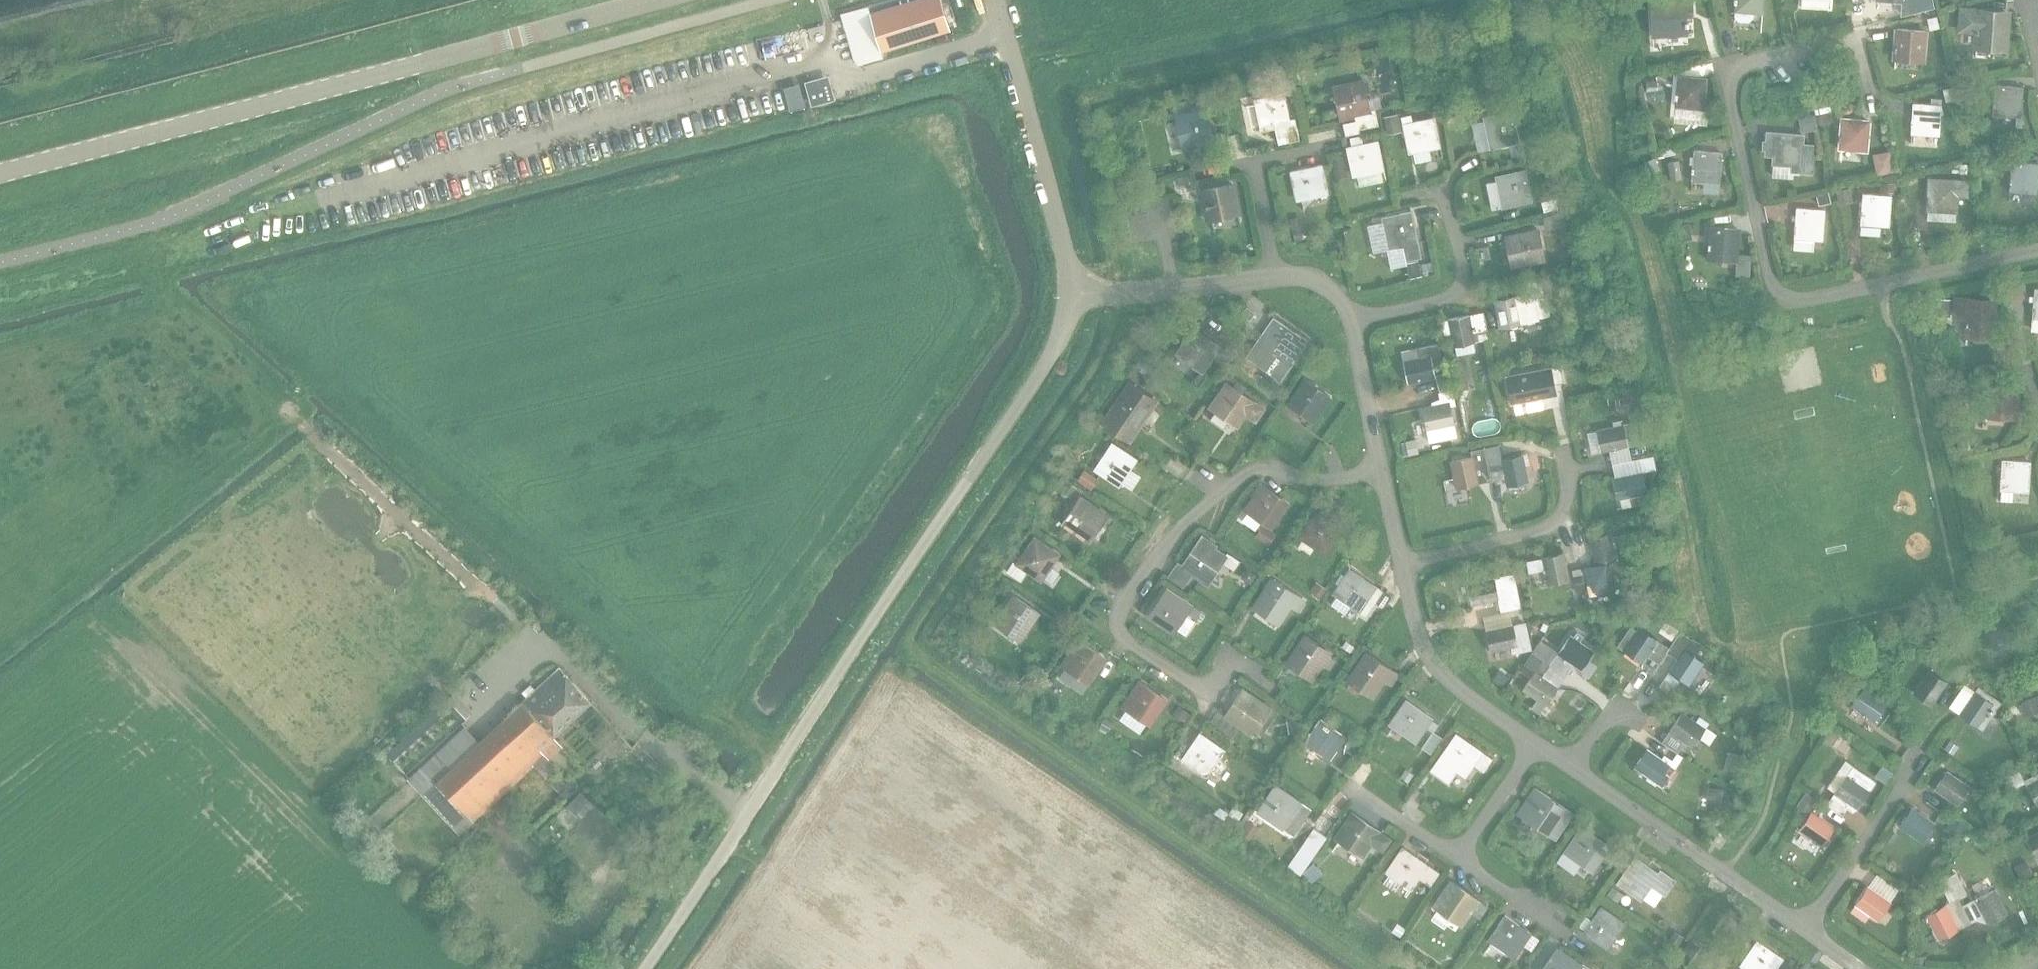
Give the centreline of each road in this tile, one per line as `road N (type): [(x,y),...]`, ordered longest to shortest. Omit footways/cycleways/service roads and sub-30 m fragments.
road 1 (tertiary): [(644,968),(1057,347),(1072,289)]
road 2 (residential): [(2037,247),(1809,298),(1783,293),(1765,268),(1724,68),(1857,38),(1869,92)]
road 3 (tertiary): [(0,173),(649,0)]
road 4 (residential): [(1236,656),(1209,691),(1117,635),(1118,604),(1190,515),(1248,469),(1329,478),(1380,466)]
road 5 (tertiary): [(1072,289),(996,0)]
road 6 (residential): [(1564,761),(1806,928)]
road 7 (residential): [(1351,317),(1449,297),(1465,279),(1444,188),(1414,195)]
road 8 (residential): [(1399,560),(1557,520),(1571,478),(1565,440)]
road 9 (residential): [(1399,560),(1427,650),(1452,685),(1535,744)]
road 10 (residential): [(1806,928),(1924,750)]
road 11 (residential): [(1072,289),(1107,294),(1276,273)]
road 12 (residential): [(1586,947),(1456,858)]
road 13 (residential): [(1351,317),(1380,466)]
road 14 (residential): [(1456,858),(1535,744)]
road 15 (residential): [(1456,858),(1347,784)]

